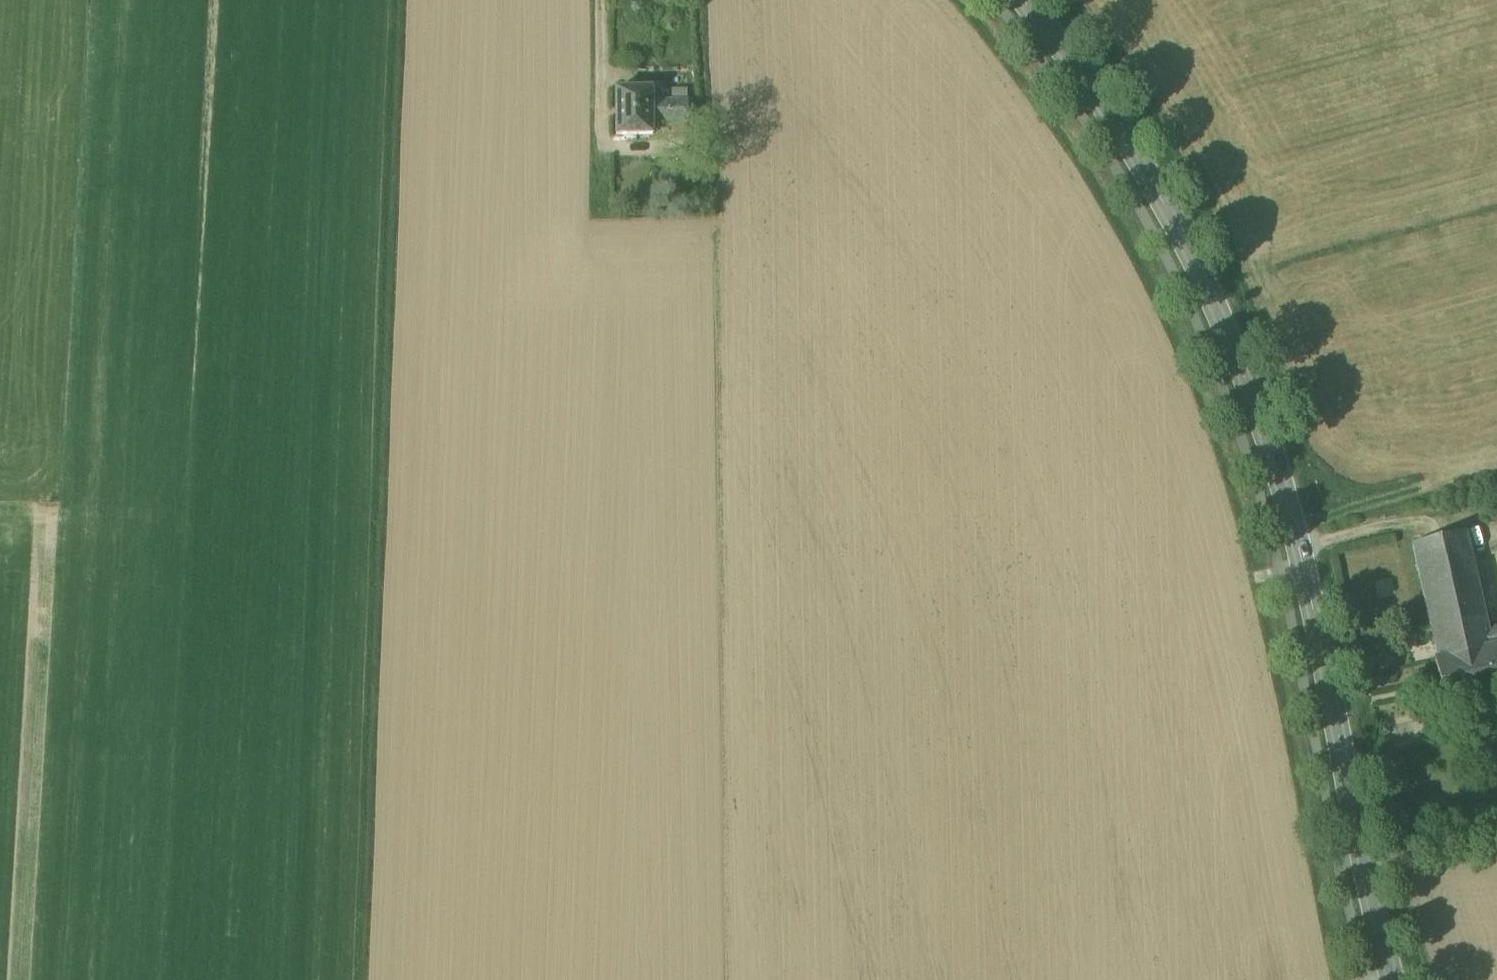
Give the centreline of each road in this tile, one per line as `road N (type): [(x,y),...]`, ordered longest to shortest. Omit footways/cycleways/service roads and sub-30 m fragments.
road 1 (secondary): [(1018,0),(1160,202),(1271,446),(1390,979)]

